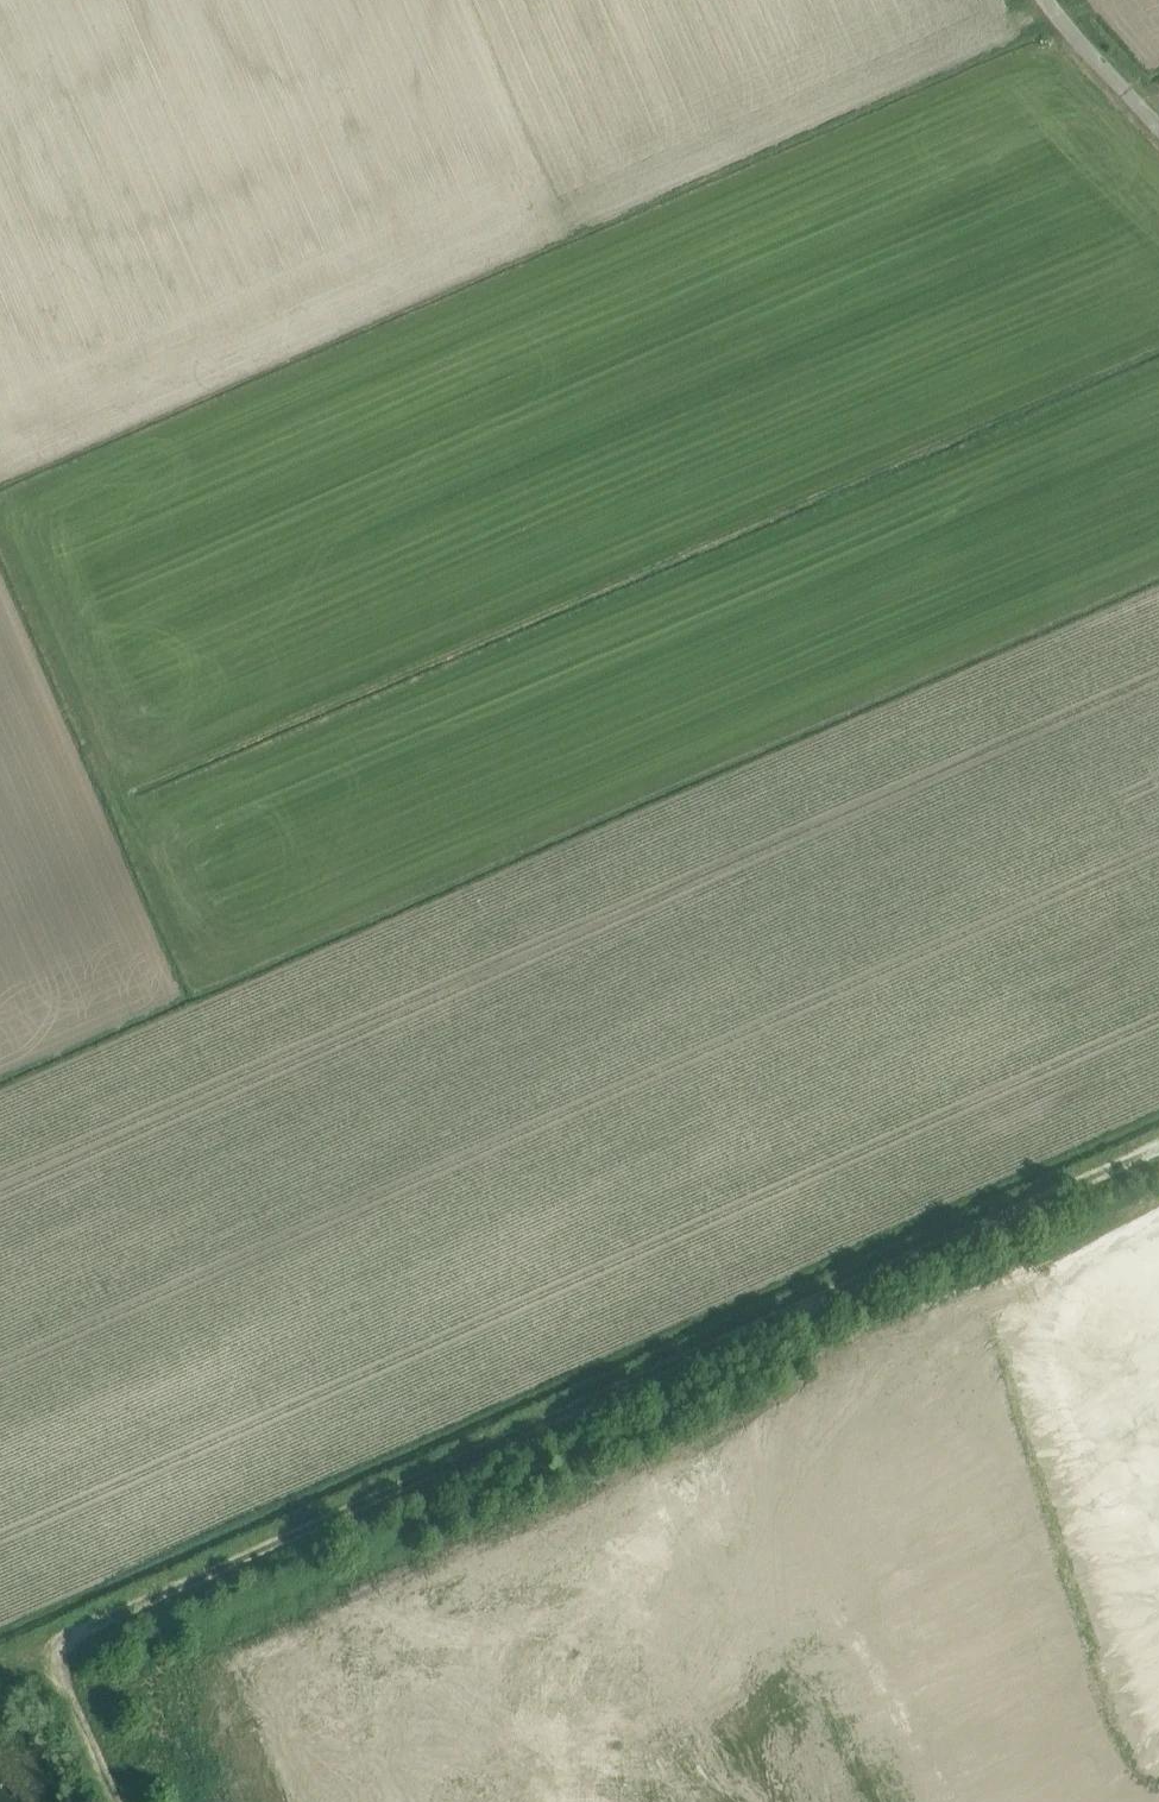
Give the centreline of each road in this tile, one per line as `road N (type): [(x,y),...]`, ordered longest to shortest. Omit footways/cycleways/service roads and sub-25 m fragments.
road 1 (track): [(112,1801),(61,1671),(71,1637),(730,1333),(1158,1149)]
road 2 (unclassified): [(1158,129),(1045,0)]

